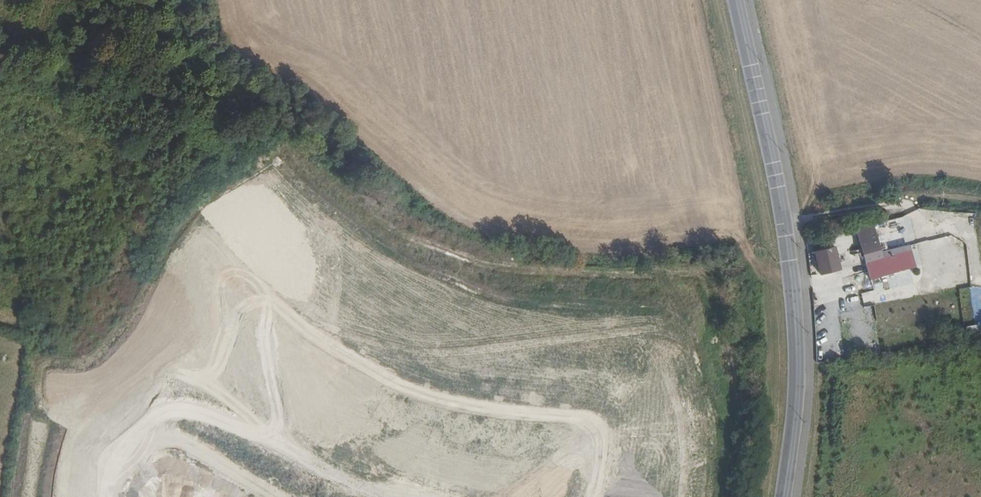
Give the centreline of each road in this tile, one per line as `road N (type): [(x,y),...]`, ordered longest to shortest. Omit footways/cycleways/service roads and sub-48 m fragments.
road 1 (tertiary): [(735,0),(778,186),(792,289),(797,376),(783,496)]
road 2 (track): [(53,496),(69,442),(104,382),(124,359),(161,350),(184,359),(281,496)]

